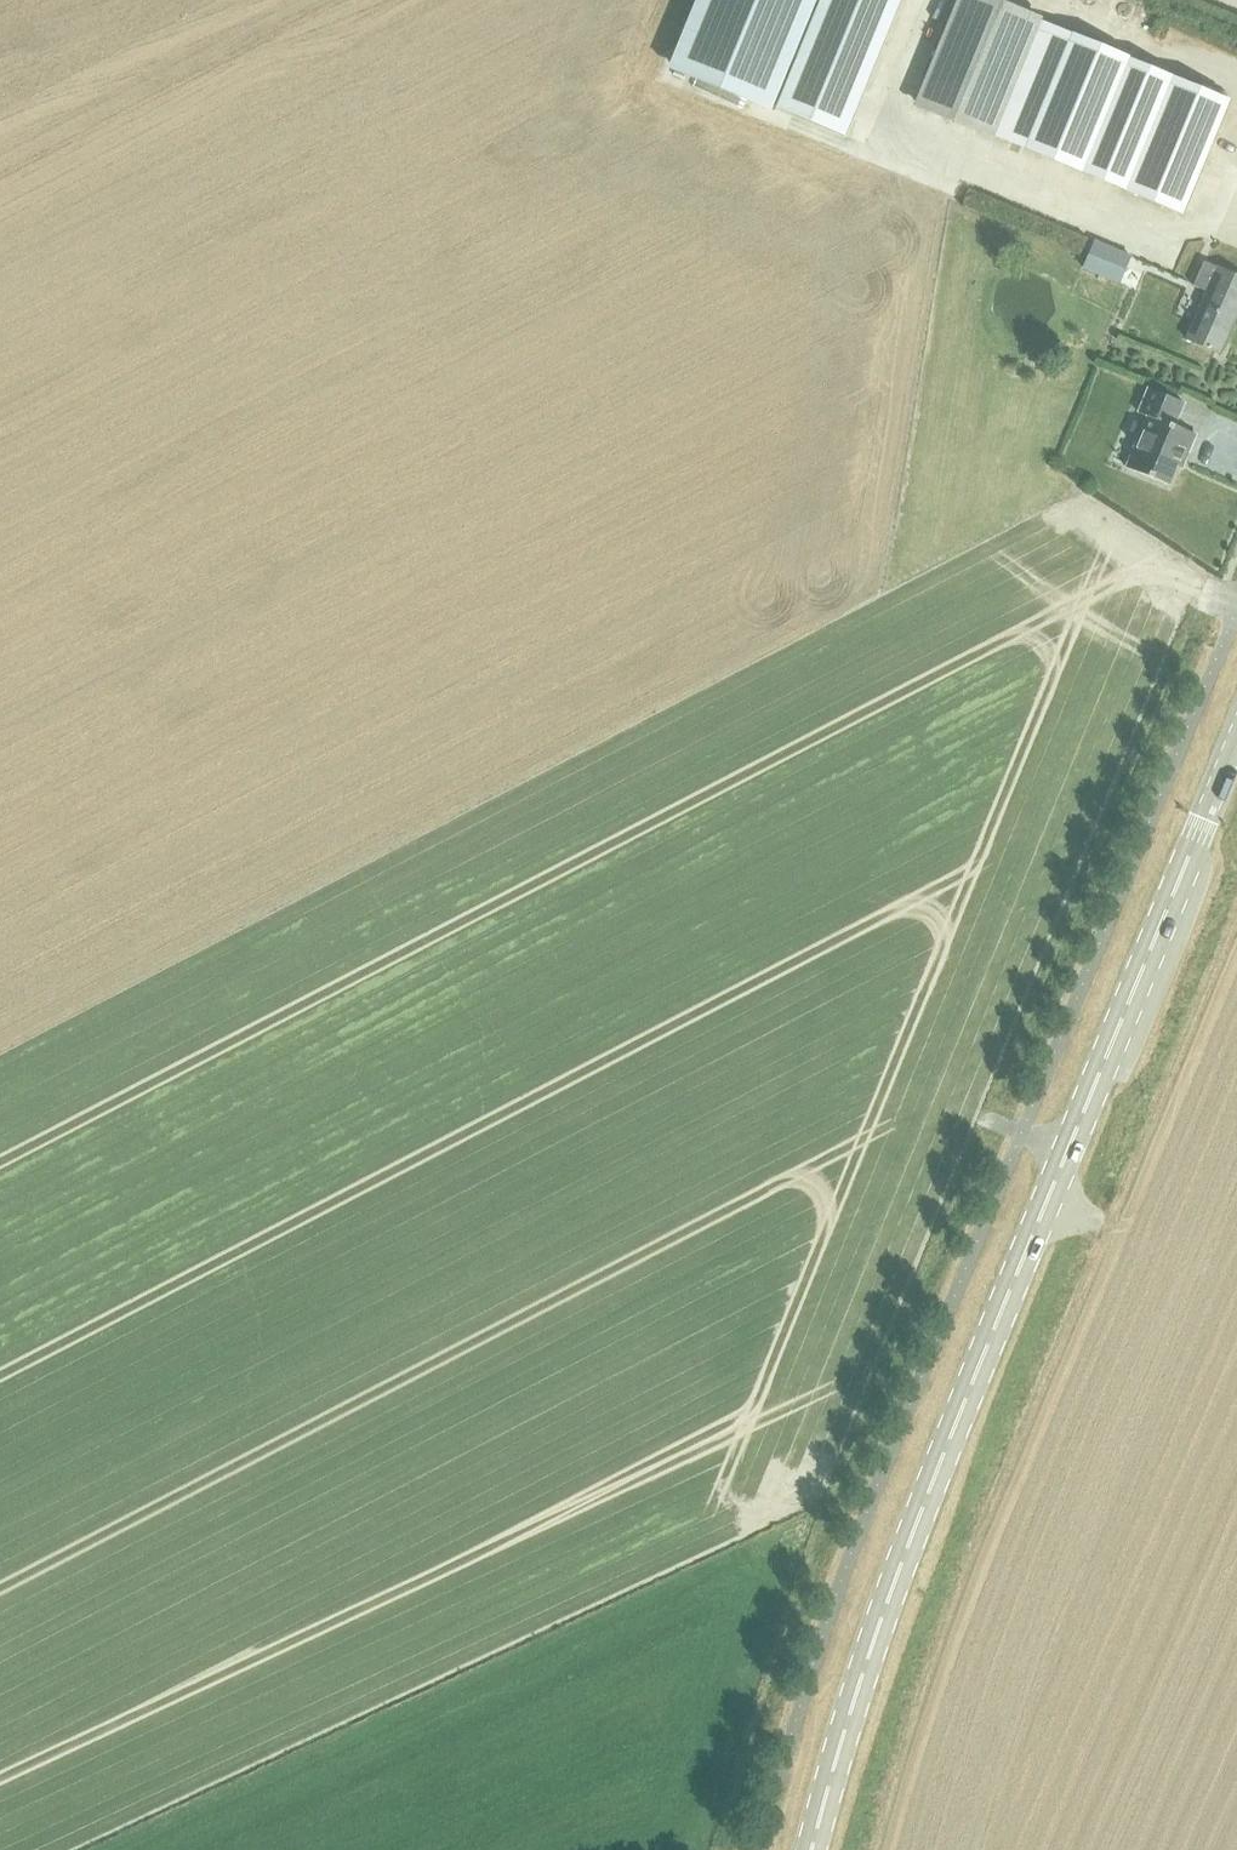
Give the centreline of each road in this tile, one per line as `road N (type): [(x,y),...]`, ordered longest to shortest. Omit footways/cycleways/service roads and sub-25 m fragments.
road 1 (secondary): [(809,1849),(824,1786),(1041,1219),(1236,741)]

